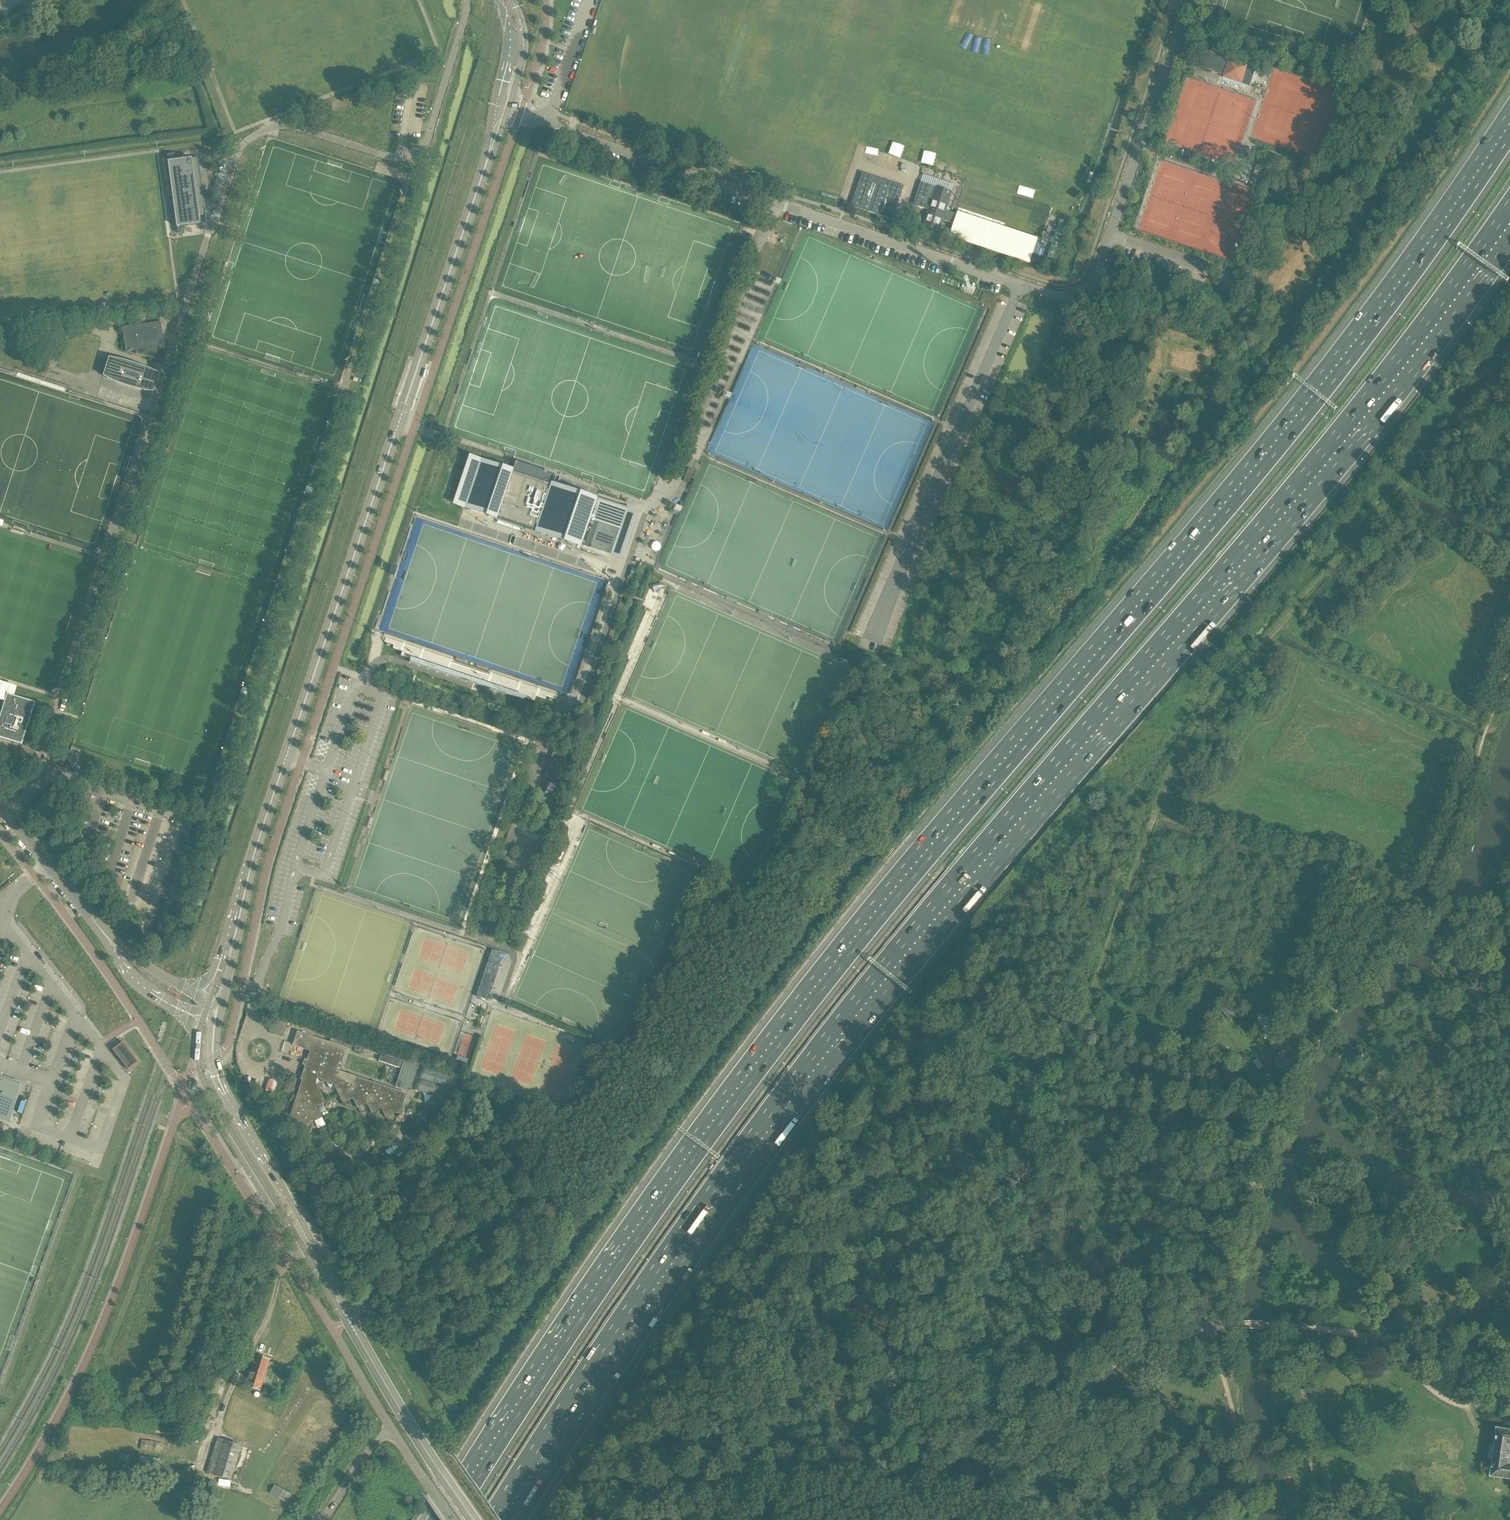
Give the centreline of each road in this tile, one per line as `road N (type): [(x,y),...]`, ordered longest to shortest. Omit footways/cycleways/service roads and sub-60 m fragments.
road 1 (motorway): [(1509,136),(1290,436),(793,1027),(624,1258),(453,1519)]
road 2 (motorway): [(490,1519),(657,1266),(828,1035),(1289,492),(1509,204)]
road 3 (unclassified): [(546,125),(1050,293),(1076,295),(1096,281),(1190,0)]
road 4 (secondary): [(501,108),(256,845),(235,936)]
road 5 (track): [(1079,1026),(1183,747),(1389,506)]
road 6 (track): [(798,1384),(1036,1388),(1212,1325)]
road 7 (secondary): [(473,1519),(307,1244)]
road 8 (secondary): [(203,1019),(197,1054),(203,1082),(307,1244)]
road 9 (secondary): [(307,1244),(218,1075),(218,1012)]
road 10 (tertiary): [(111,943),(0,808)]
road 11 (track): [(1379,1340),(1445,1398),(1466,1404),(1509,1399)]
road 12 (track): [(743,1519),(785,1399),(798,1384)]
road 13 (track): [(1379,1340),(1439,1331),(1509,1335)]
road 14 (tertiary): [(111,943),(139,983),(203,1019)]

